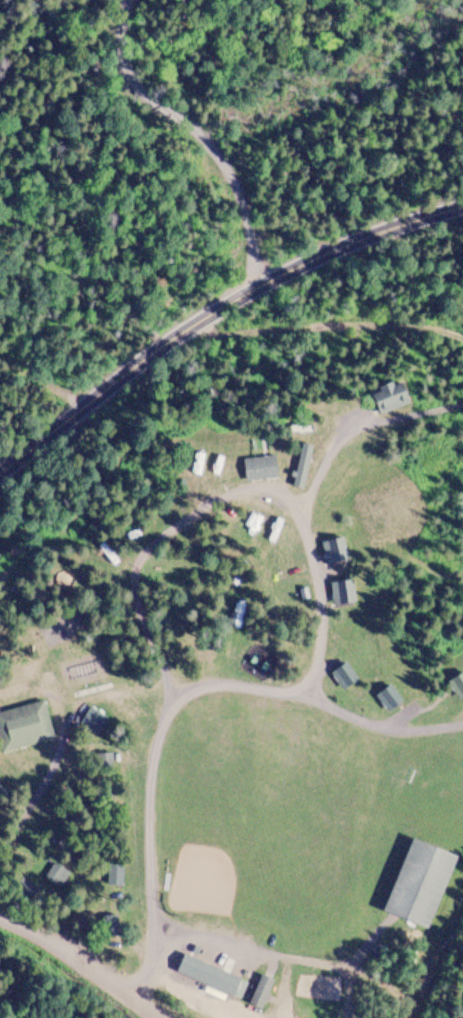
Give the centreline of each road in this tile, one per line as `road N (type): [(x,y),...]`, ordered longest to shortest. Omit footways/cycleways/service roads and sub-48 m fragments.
road 1 (primary): [(0,472),(139,362),(258,284),(462,206)]
road 2 (track): [(258,284),(246,209),(214,146),(152,89),(123,45),(134,0)]
road 3 (residential): [(160,1017),(54,943),(0,916)]

